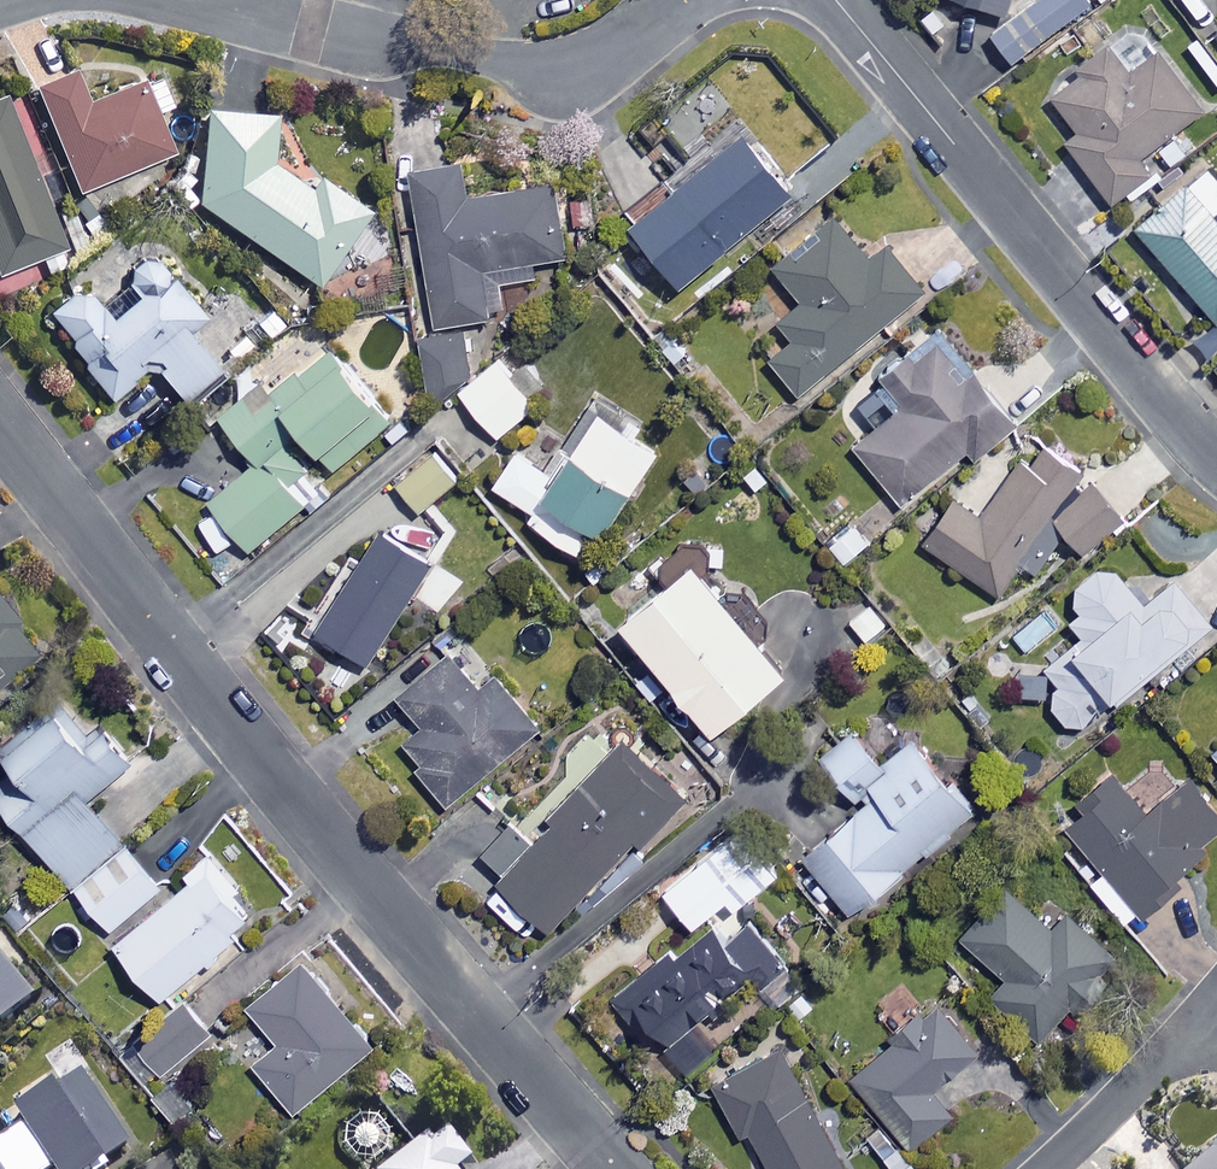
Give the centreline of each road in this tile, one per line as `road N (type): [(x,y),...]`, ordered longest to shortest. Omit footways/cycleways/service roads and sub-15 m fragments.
road 1 (residential): [(0,425),(239,732),(611,1168)]
road 2 (residential): [(1216,458),(837,0)]
road 3 (residential): [(680,0),(609,53),(549,67),(358,44),(158,0)]
road 4 (residential): [(1047,1168),(1216,996)]

